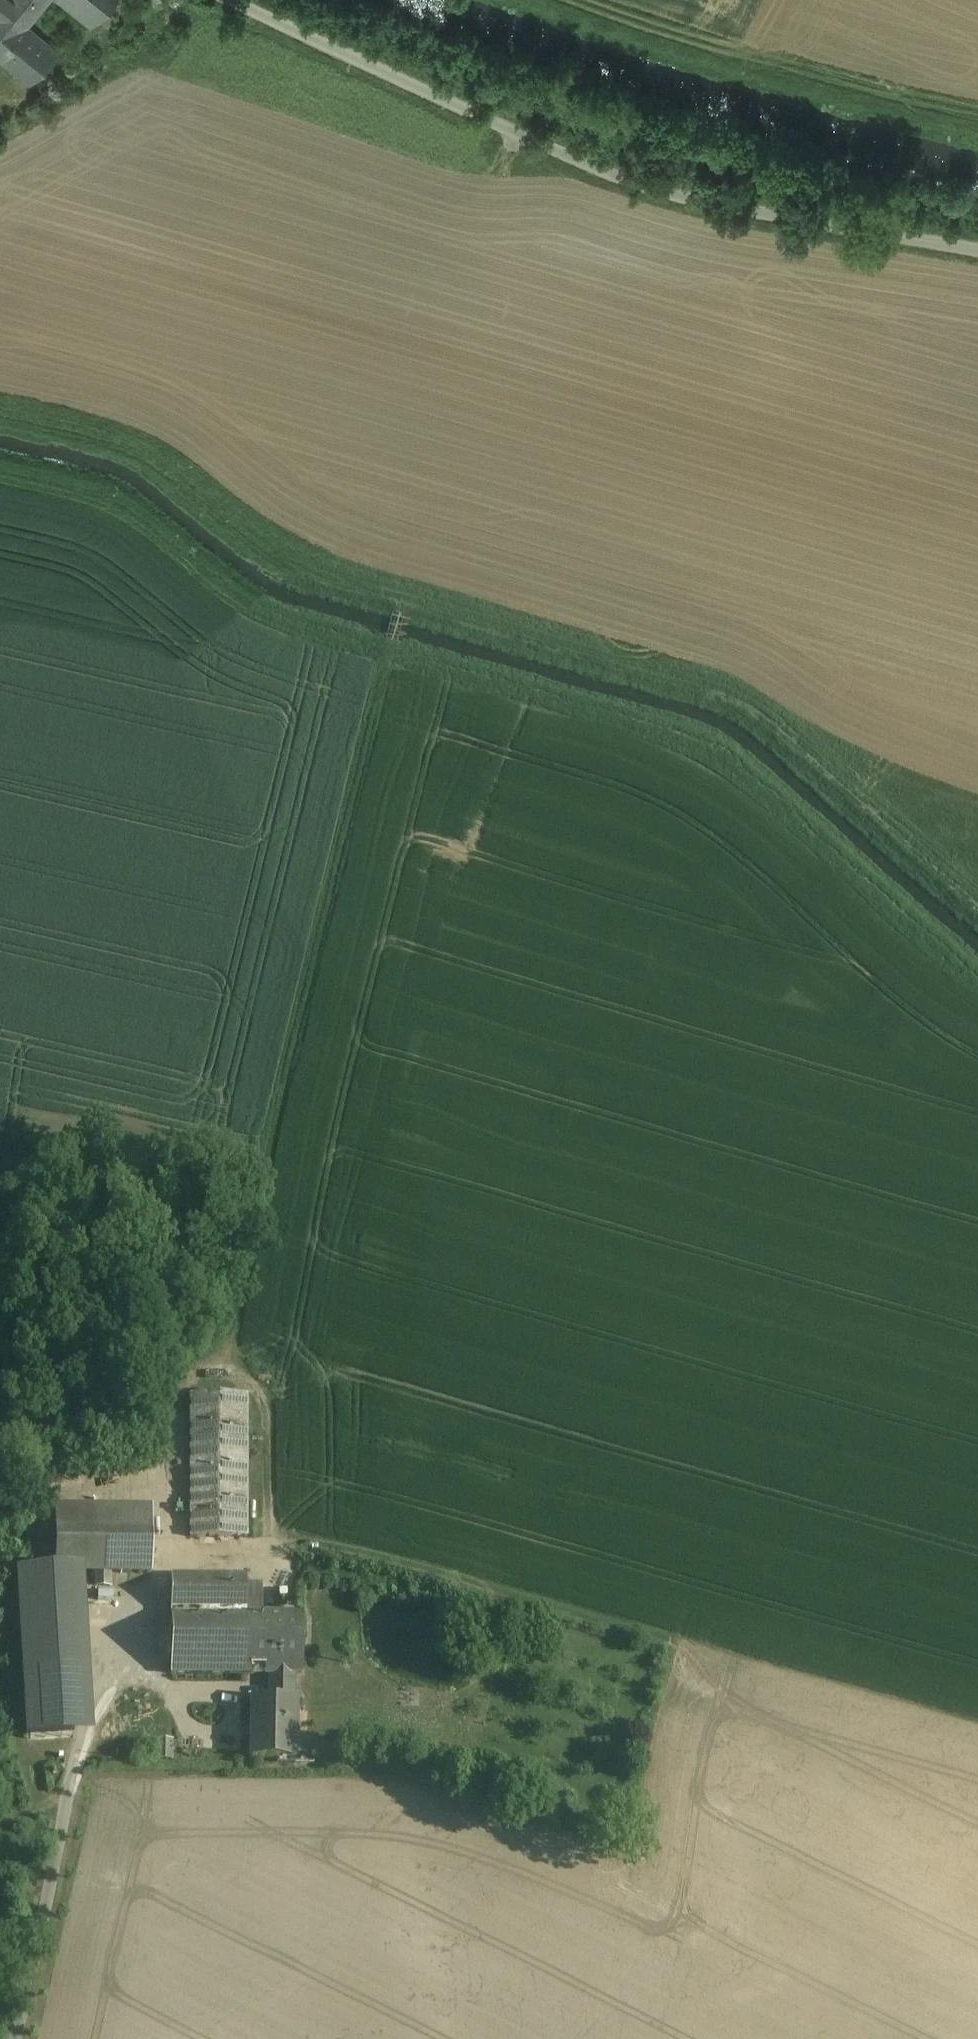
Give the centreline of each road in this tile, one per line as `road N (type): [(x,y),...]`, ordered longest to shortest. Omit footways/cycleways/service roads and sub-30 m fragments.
road 1 (unclassified): [(977,245),(686,194),(611,169),(250,0)]

